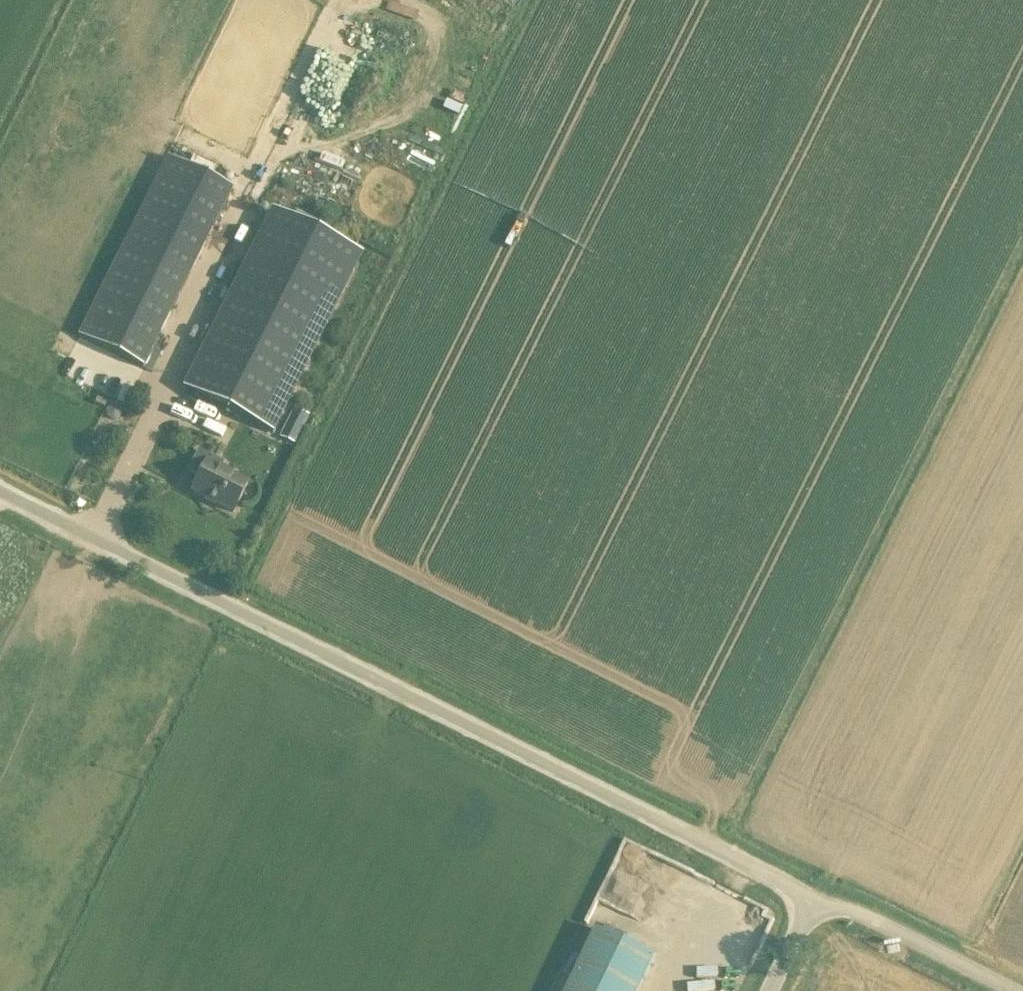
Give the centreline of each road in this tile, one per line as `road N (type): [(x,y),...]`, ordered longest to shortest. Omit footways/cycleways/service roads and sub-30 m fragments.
road 1 (unclassified): [(820,897),(0,491)]
road 2 (unclassified): [(1012,990),(820,897)]

